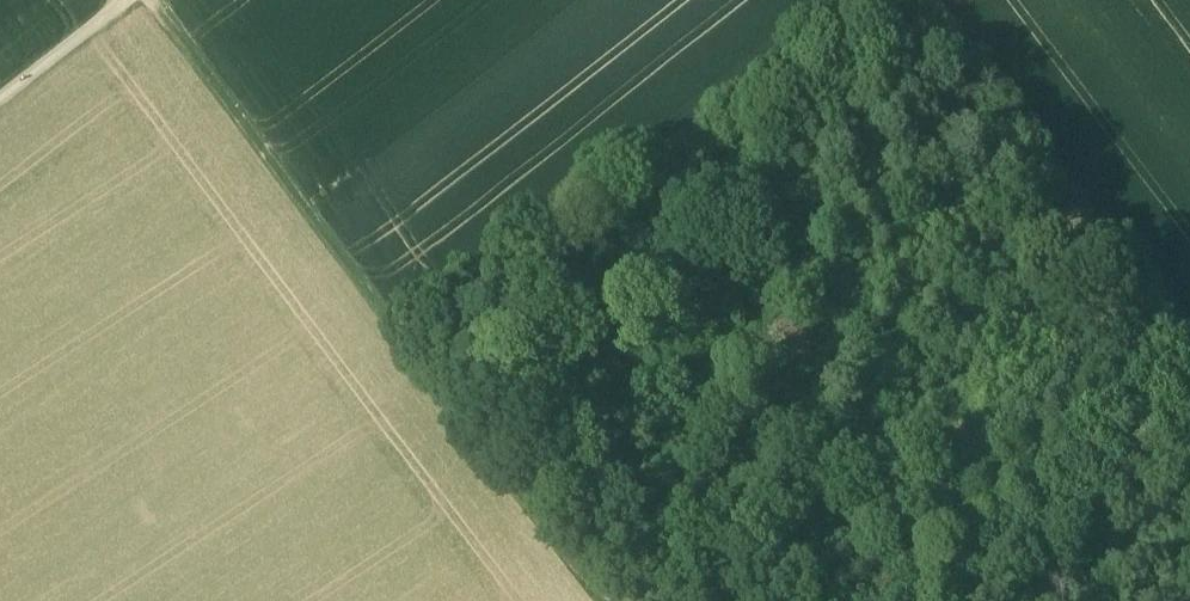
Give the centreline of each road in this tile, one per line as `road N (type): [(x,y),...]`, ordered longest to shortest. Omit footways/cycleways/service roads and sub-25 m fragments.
road 1 (track): [(146,0),(612,600)]
road 2 (track): [(426,357),(885,0)]
road 3 (track): [(950,0),(1189,310)]
road 4 (track): [(124,0),(0,96)]

